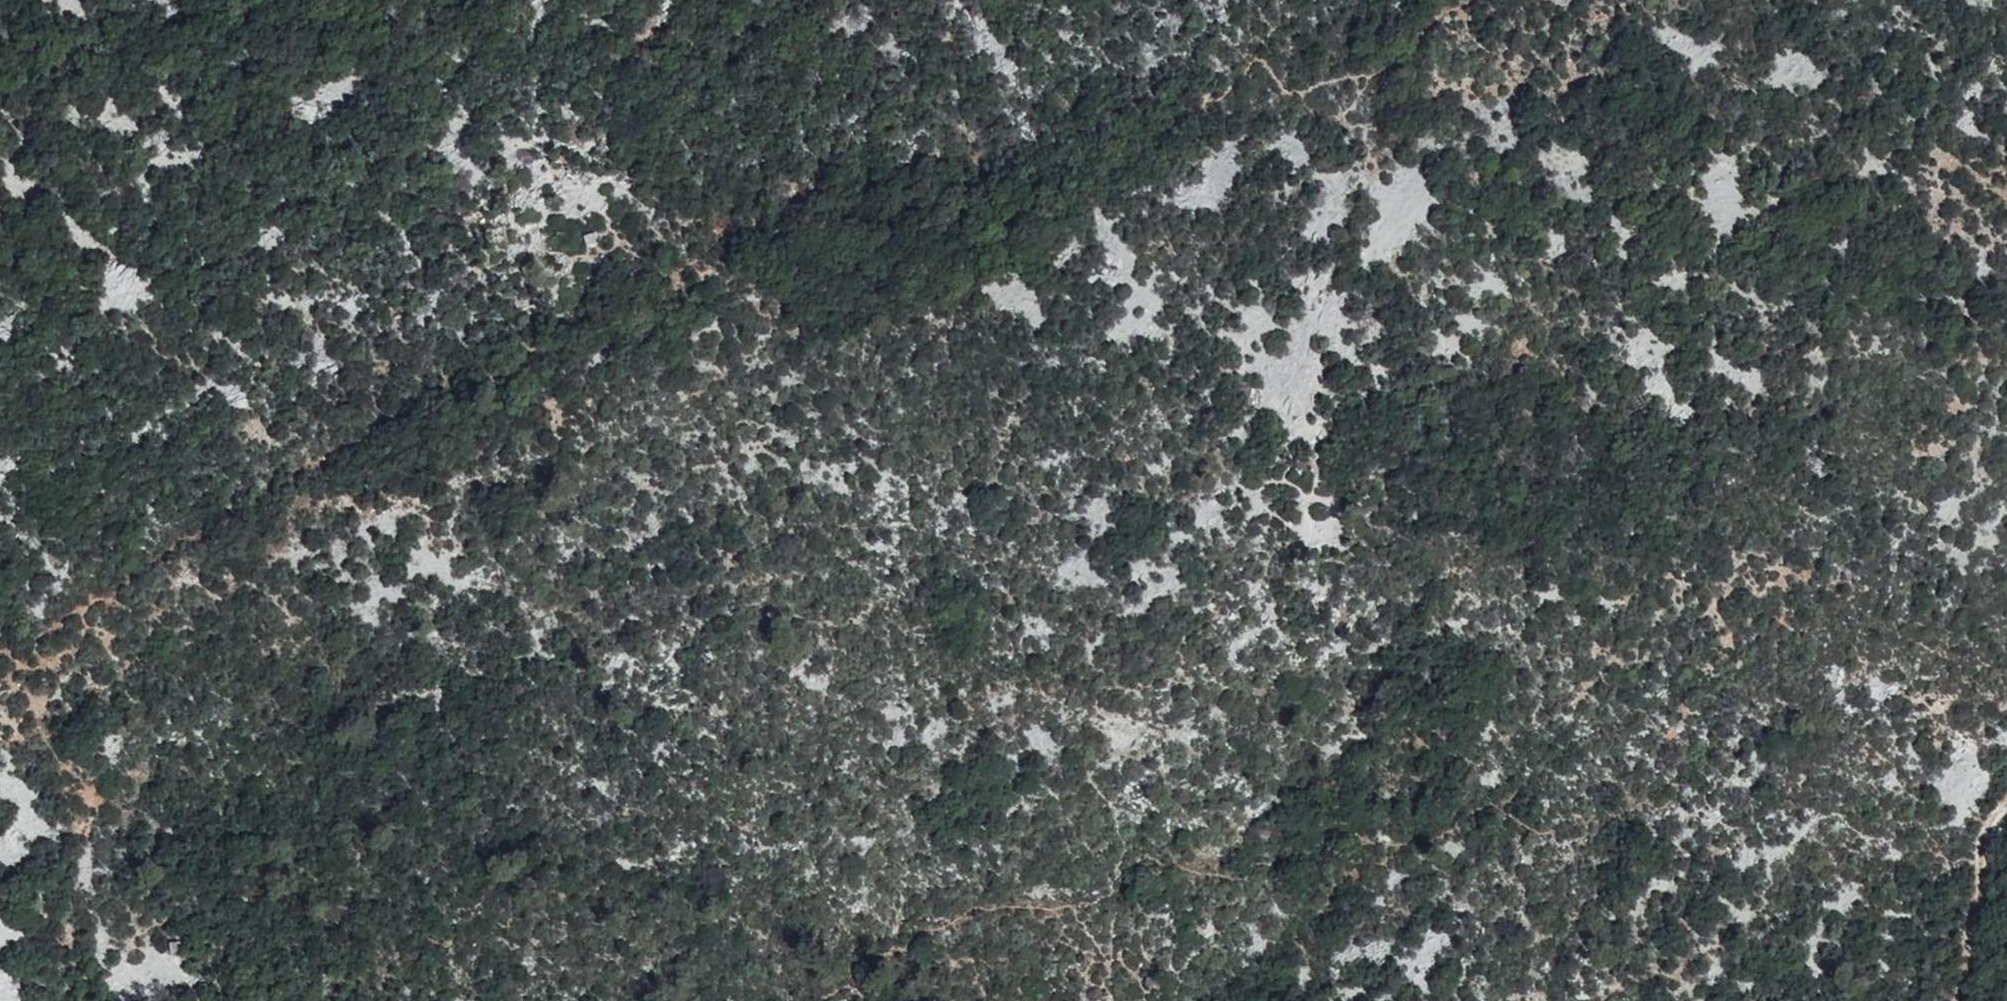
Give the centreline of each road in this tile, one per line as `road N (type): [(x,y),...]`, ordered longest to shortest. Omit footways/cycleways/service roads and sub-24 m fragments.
road 1 (track): [(1967,1000),(2006,828)]

